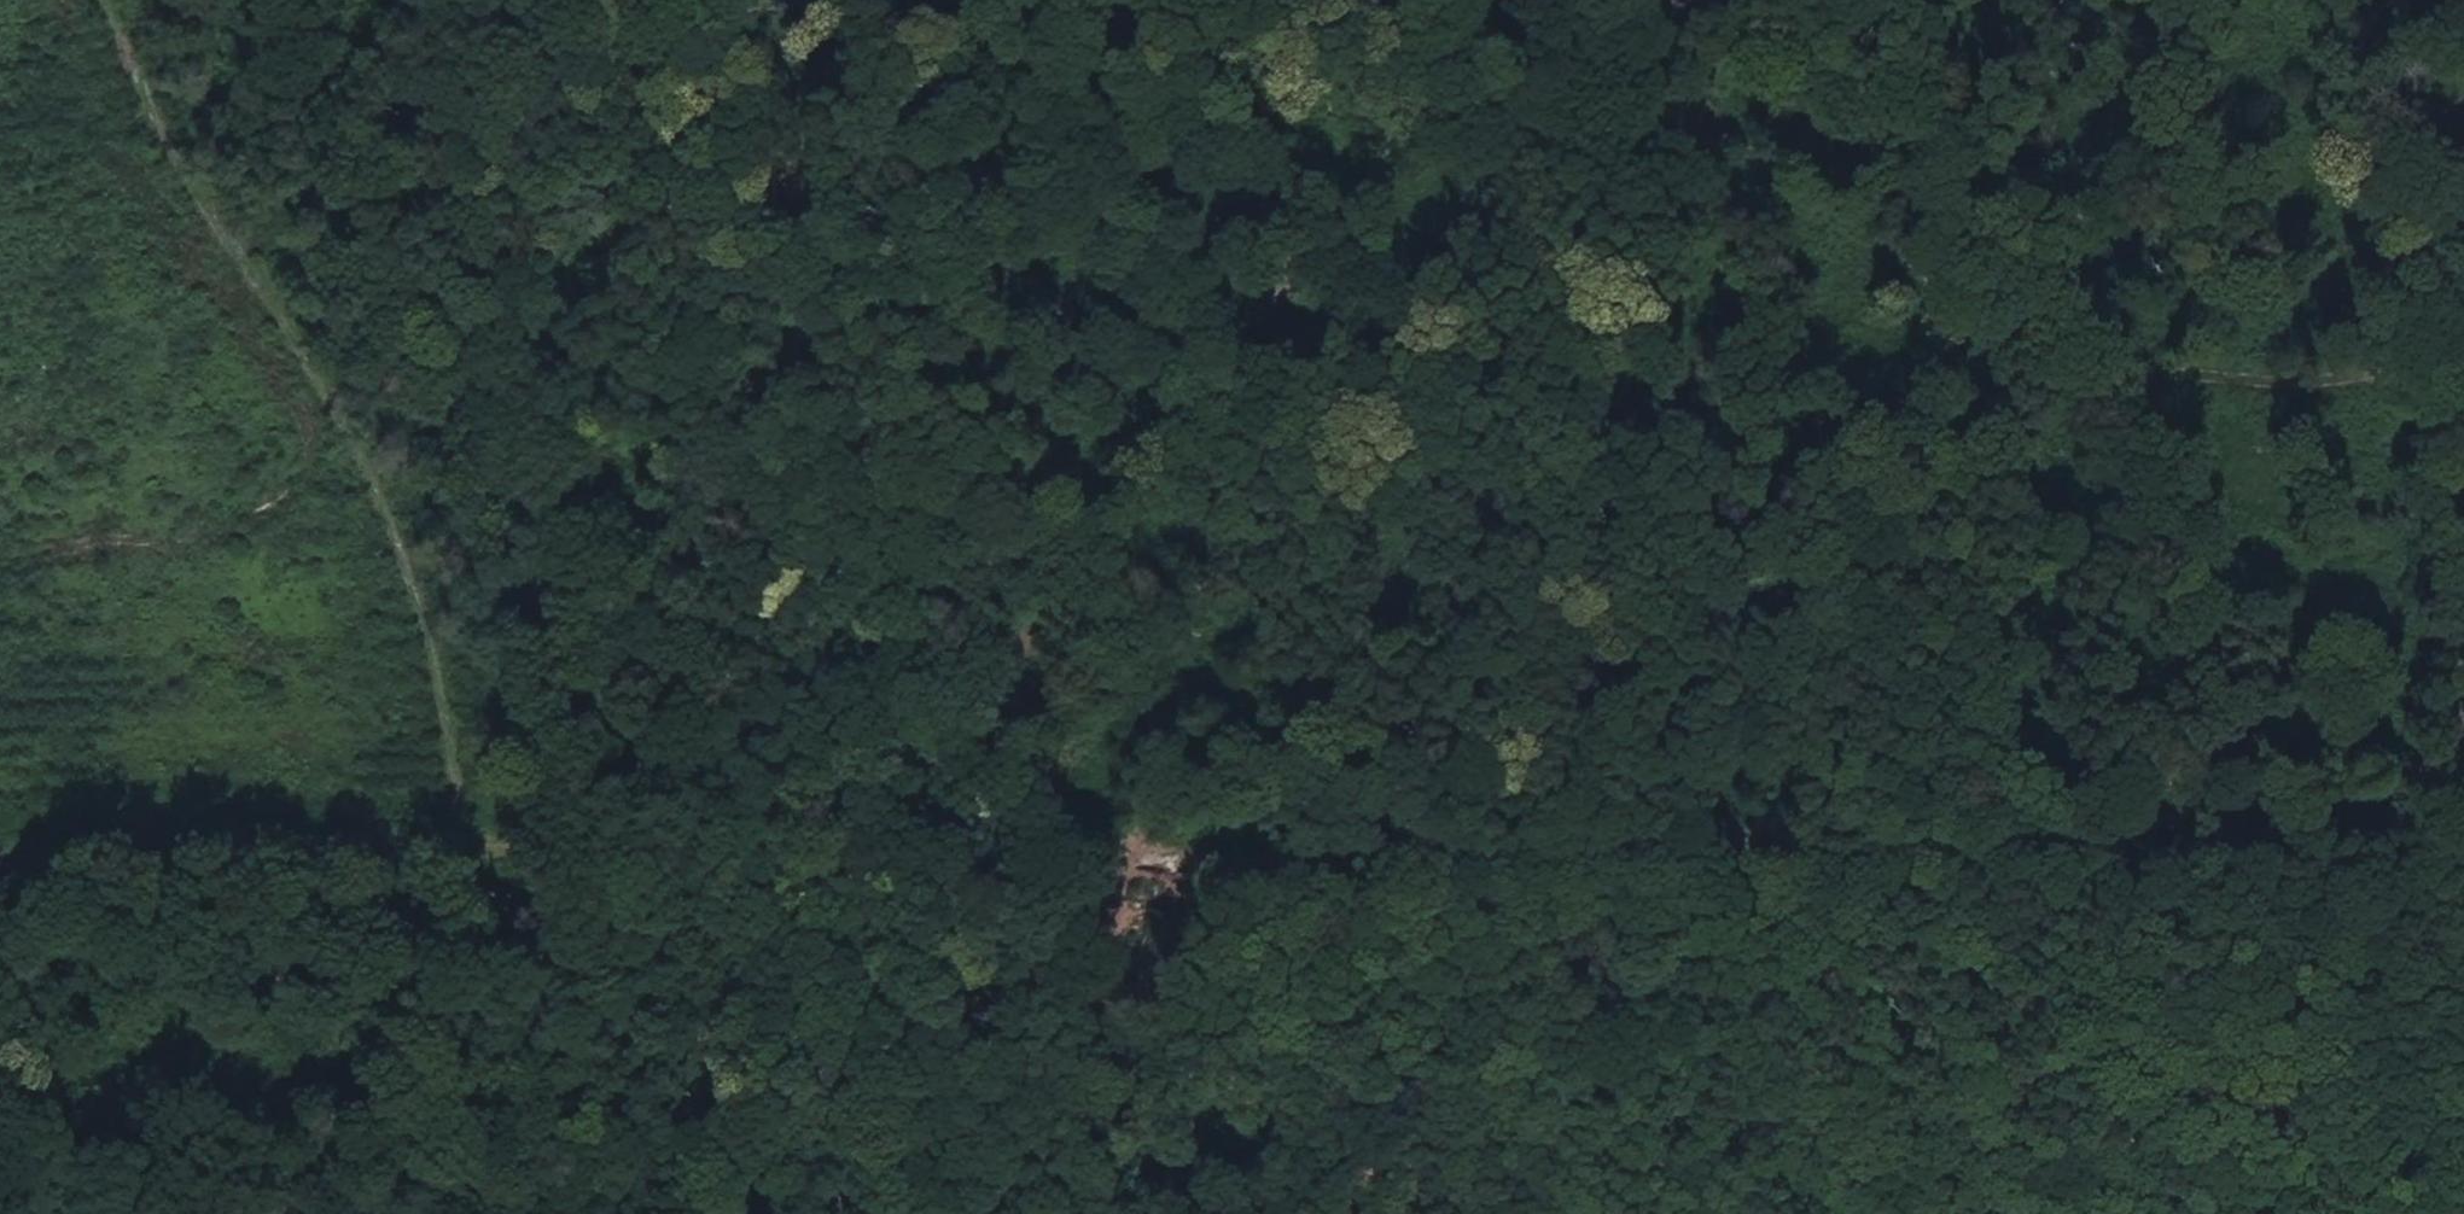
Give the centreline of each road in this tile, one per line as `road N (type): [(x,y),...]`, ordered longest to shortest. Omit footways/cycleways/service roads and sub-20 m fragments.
road 1 (track): [(262,842),(2463,850)]
road 2 (track): [(46,0),(117,222),(180,326),(254,398),(297,493),(291,634),(252,915),(265,1135),(280,1213)]

